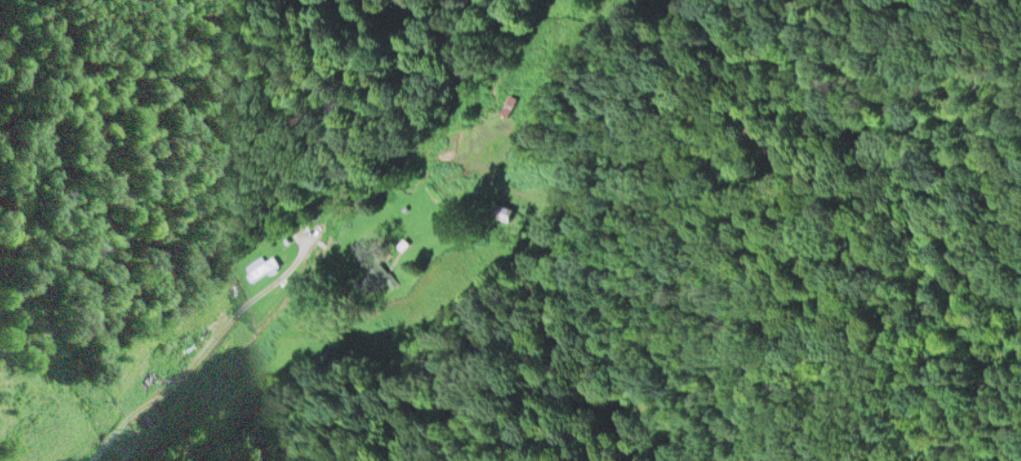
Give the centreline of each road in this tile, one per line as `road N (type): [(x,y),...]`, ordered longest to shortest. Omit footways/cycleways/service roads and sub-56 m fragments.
road 1 (residential): [(92,460),(222,325),(316,246)]

